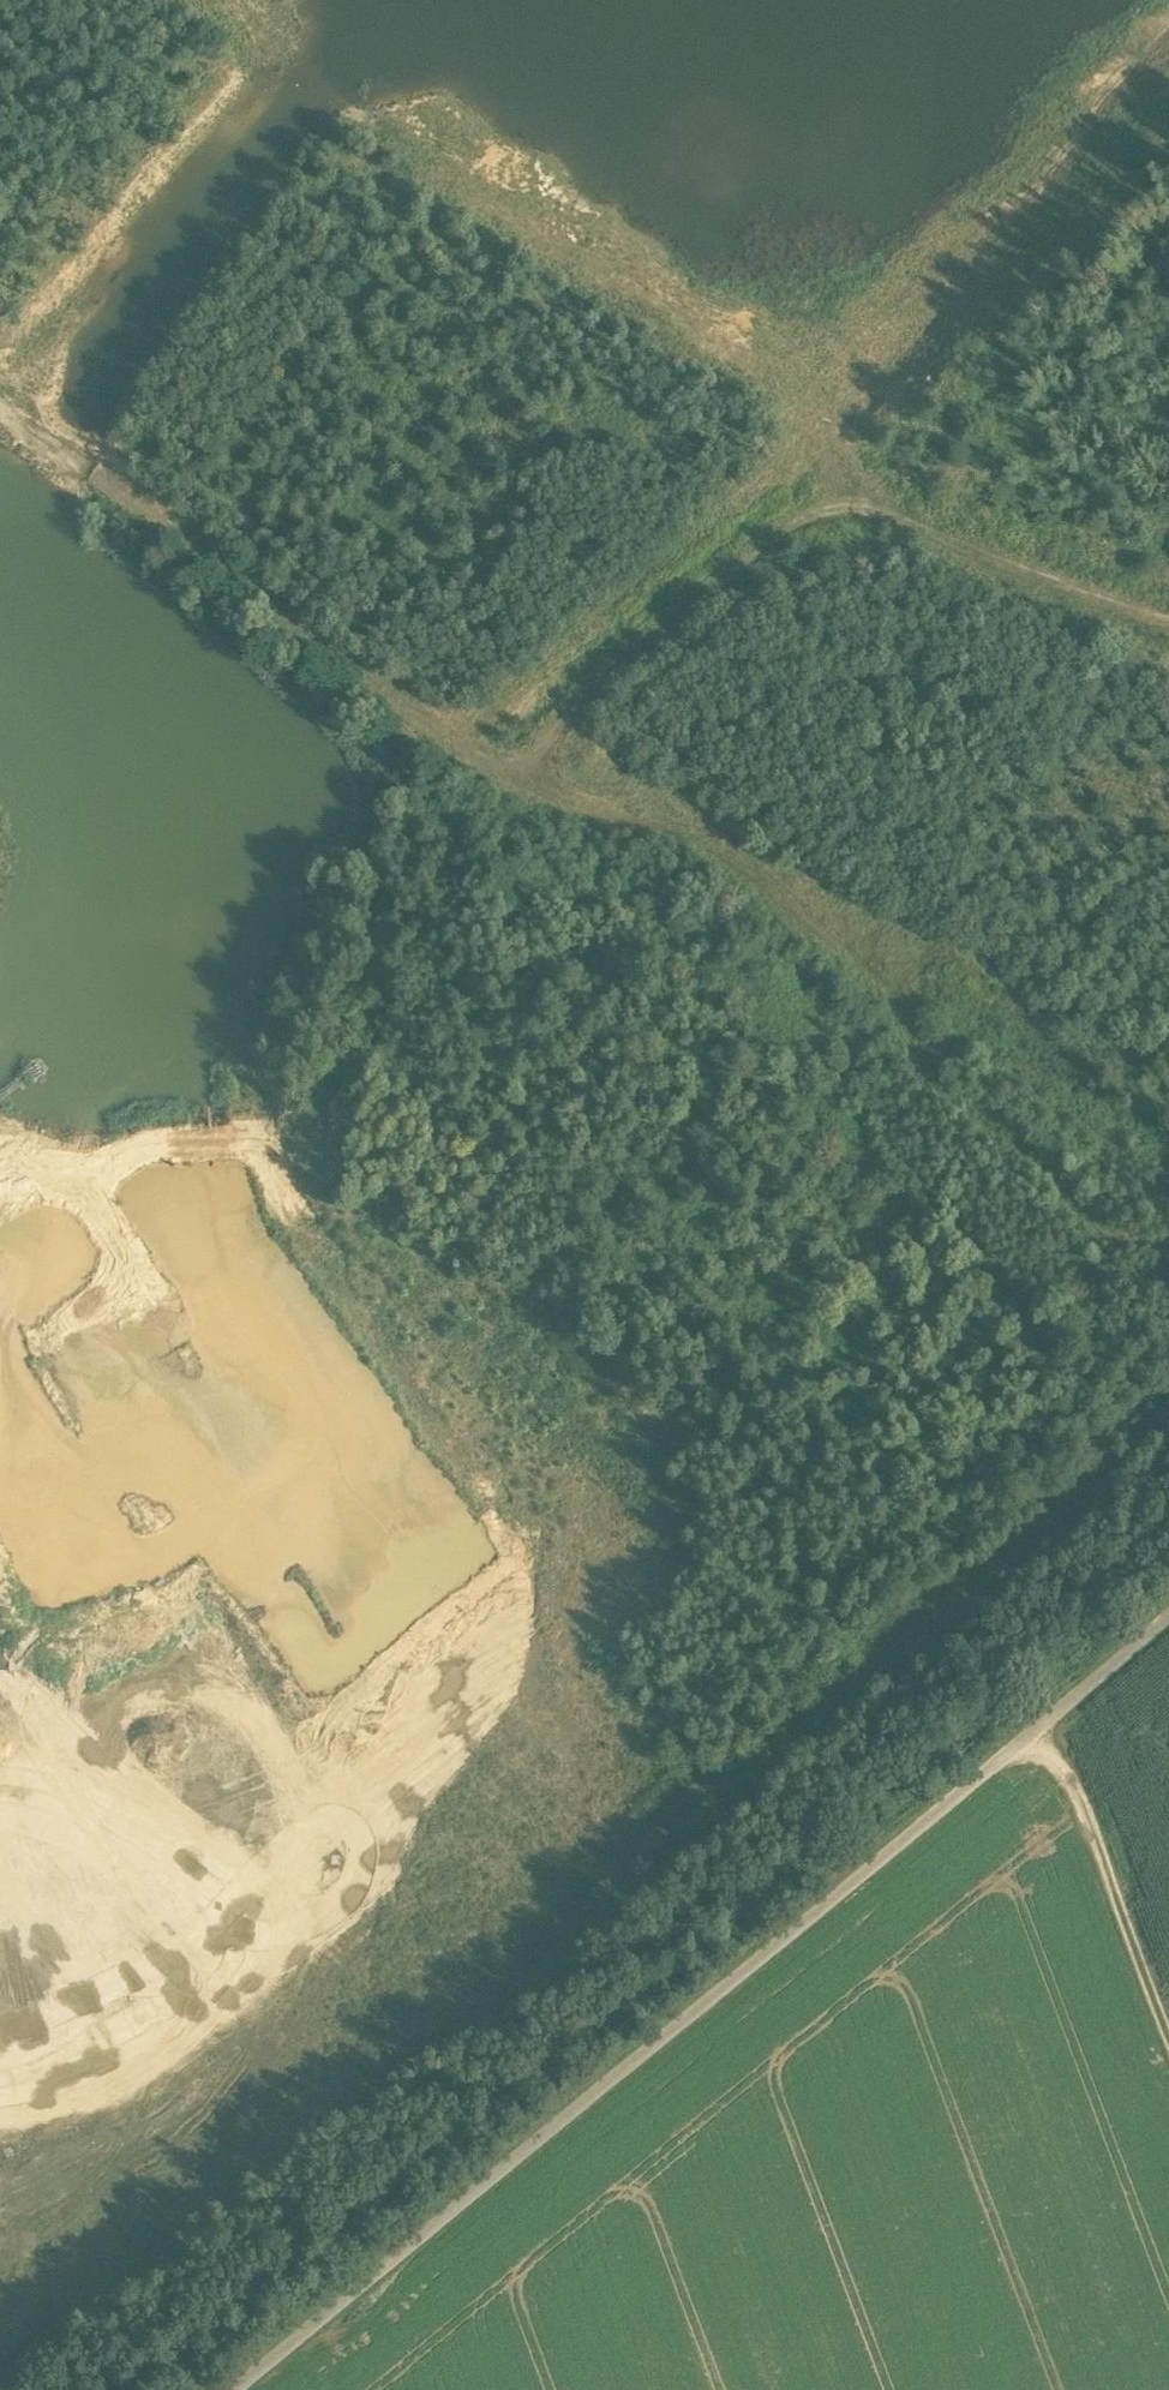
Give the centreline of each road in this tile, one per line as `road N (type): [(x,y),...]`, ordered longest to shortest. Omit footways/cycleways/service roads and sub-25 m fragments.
road 1 (unclassified): [(230,2389),(766,1927),(1048,1720),(1168,1615)]
road 2 (track): [(1168,2035),(1048,1720)]

